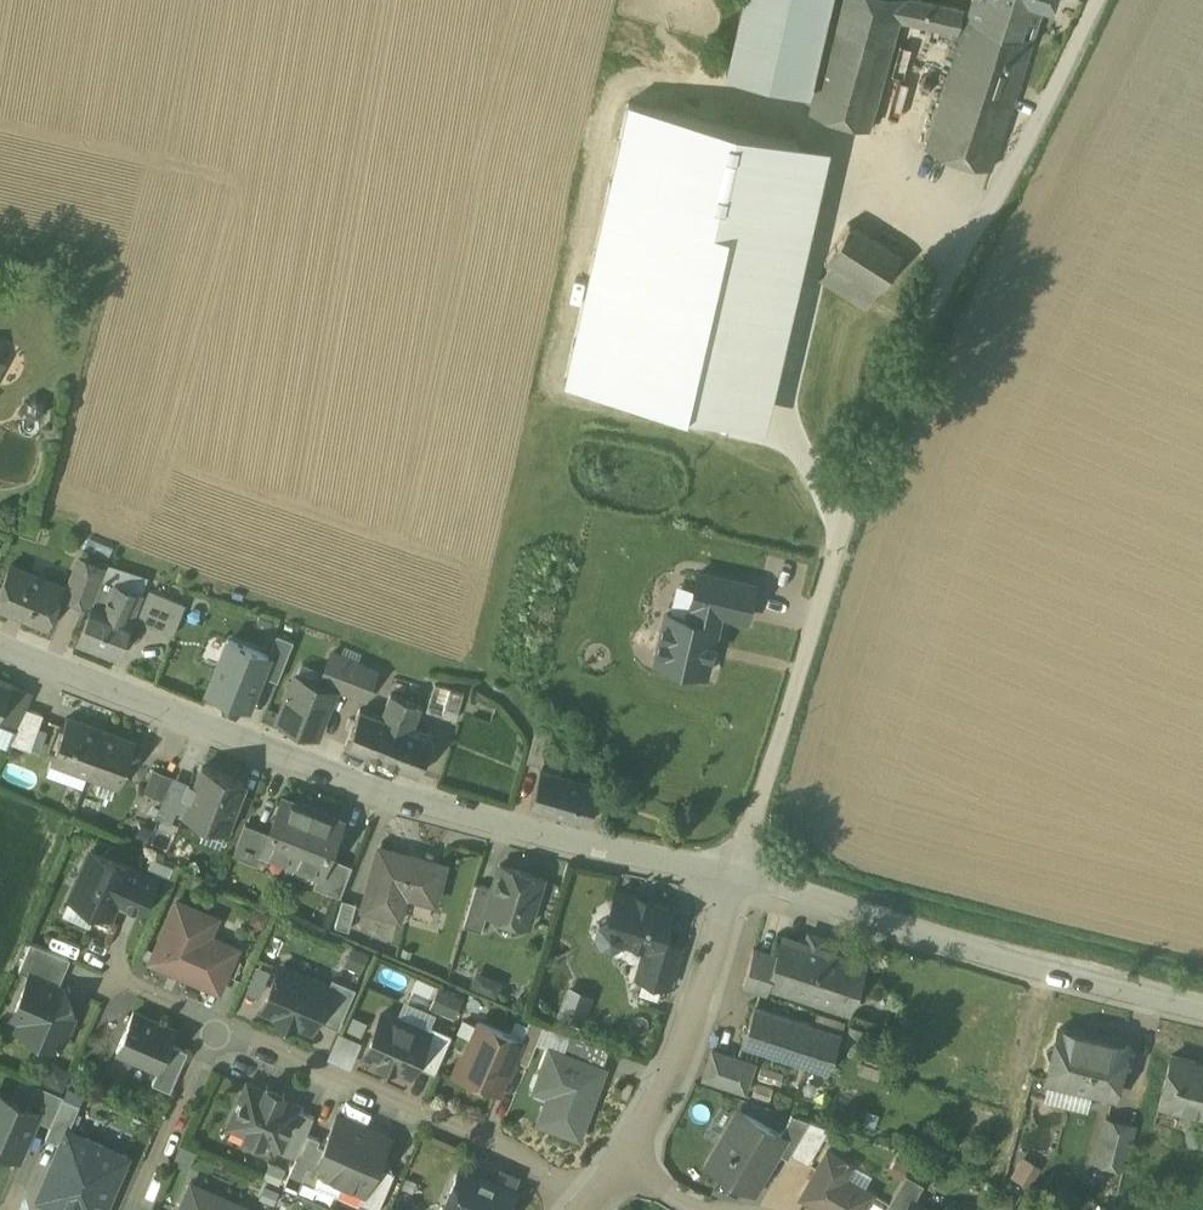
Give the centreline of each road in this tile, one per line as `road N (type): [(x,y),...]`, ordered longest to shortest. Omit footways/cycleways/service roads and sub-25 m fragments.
road 1 (unclassified): [(1099,0),(920,336),(870,458),(731,875)]
road 2 (residential): [(731,875),(382,791),(0,641)]
road 3 (residential): [(1202,1009),(731,875)]
road 4 (residential): [(215,1023),(498,1151),(585,1204)]
road 5 (residential): [(620,1158),(689,1029),(731,875)]
road 6 (residential): [(137,1209),(215,1023)]

